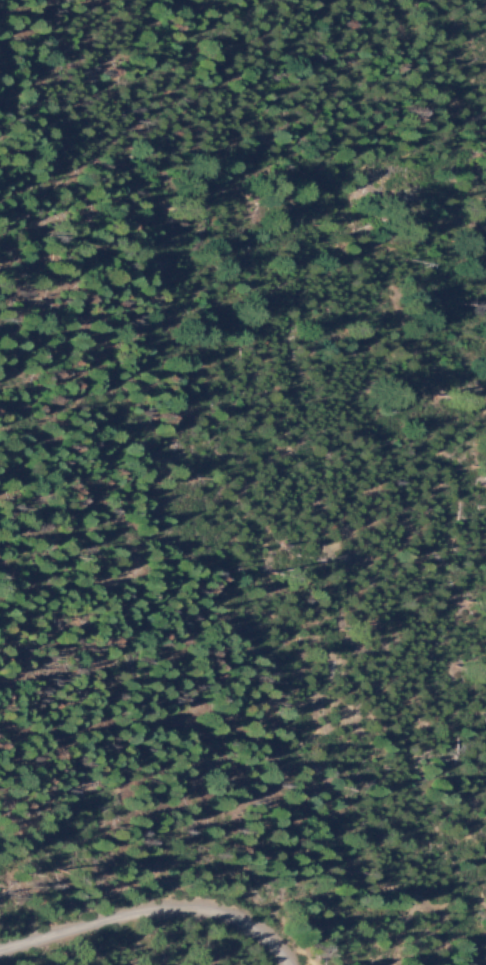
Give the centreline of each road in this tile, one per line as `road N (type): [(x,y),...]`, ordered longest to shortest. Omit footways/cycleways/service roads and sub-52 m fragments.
road 1 (track): [(0,957),(195,918),(269,942),(287,964)]

